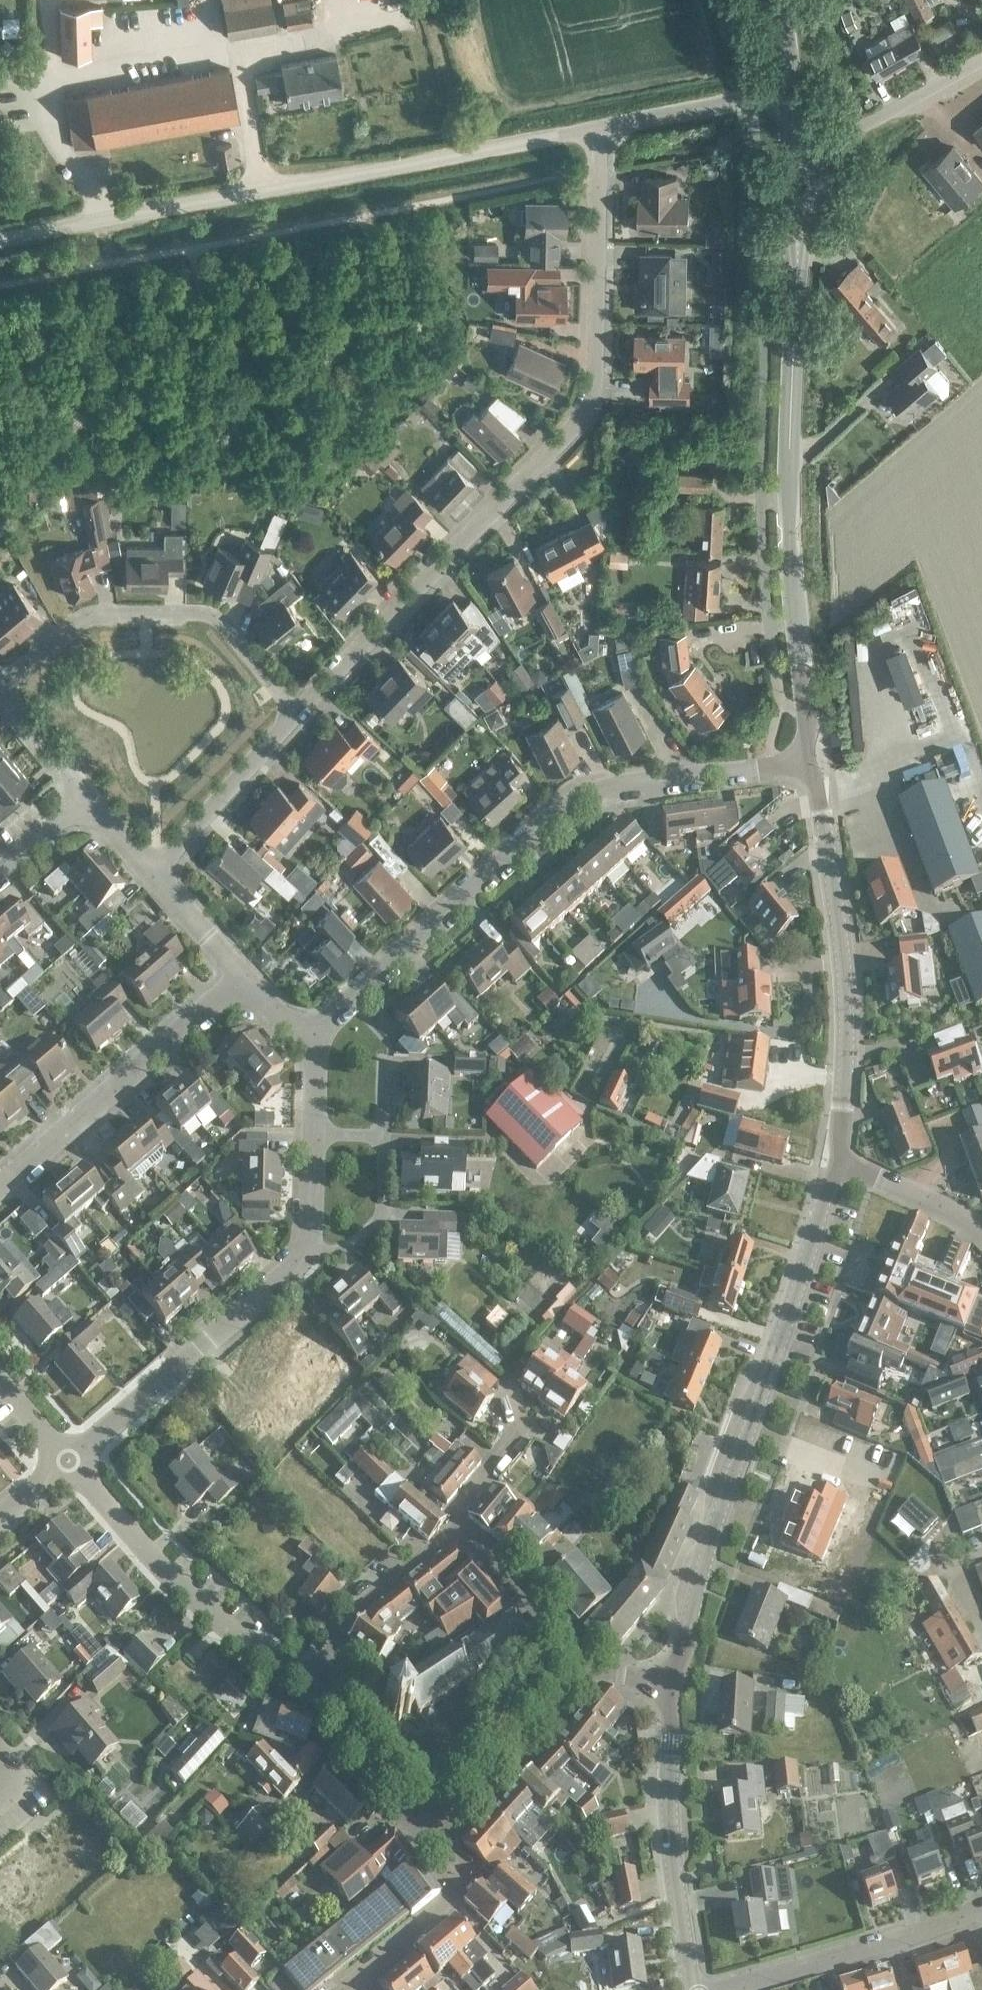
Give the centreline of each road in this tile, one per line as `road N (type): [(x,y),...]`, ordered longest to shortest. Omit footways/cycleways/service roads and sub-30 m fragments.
road 1 (residential): [(297,713),(586,411),(596,361),(598,128)]
road 2 (unclassified): [(0,240),(598,128)]
road 3 (residential): [(307,1037),(579,792),(806,758)]
road 4 (secondary): [(667,1681),(723,1489),(842,1161)]
road 5 (secondary): [(806,758),(810,720),(791,534),(797,271)]
road 6 (secondary): [(842,1161),(843,975),(823,816),(806,758)]
road 7 (residential): [(297,713),(226,627),(196,613),(84,618),(0,684)]
road 8 (residential): [(326,1677),(268,1663),(166,1572),(66,1461)]
road 9 (residential): [(0,1189),(242,979)]
road 10 (residential): [(66,1461),(307,1250)]
road 11 (secondary): [(667,1681),(671,1842),(689,1989)]
road 12 (residential): [(718,1989),(981,1910)]
road 13 (residential): [(433,1837),(585,1666)]
road 14 (residential): [(152,870),(297,713)]
road 15 (residential): [(433,1837),(381,1798),(341,1744),(326,1677)]
road 16 (residential): [(813,163),(841,138),(981,60)]
road 17 (unclassified): [(598,128),(791,96)]
road 18 (residential): [(451,1527),(585,1666)]
road 19 (residential): [(360,1975),(450,1892),(433,1837)]
road 20 (residential): [(330,1657),(354,1613),(451,1527)]
road 21 (residential): [(307,1250),(346,1248),(378,1216),(379,1135)]
road 22 (residential): [(981,1231),(842,1161)]
road 23 (residential): [(242,979),(152,870)]
road 24 (residential): [(89,796),(0,694)]

